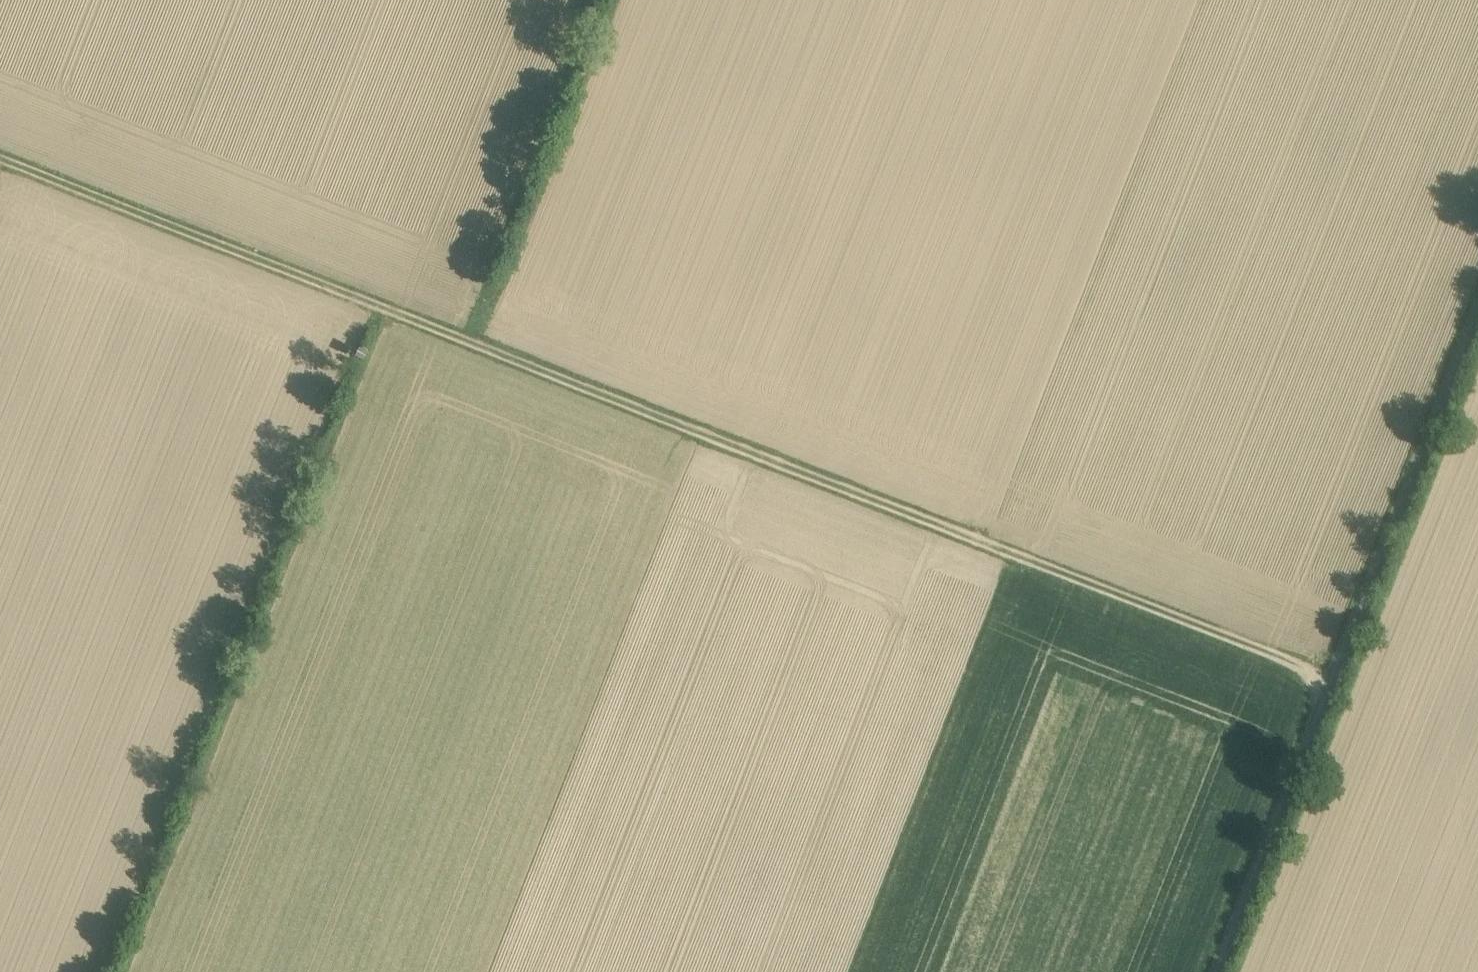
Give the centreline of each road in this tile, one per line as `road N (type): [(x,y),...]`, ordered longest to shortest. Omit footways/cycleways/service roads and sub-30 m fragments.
road 1 (track): [(0,152),(1329,674)]
road 2 (track): [(1477,293),(1211,971)]

